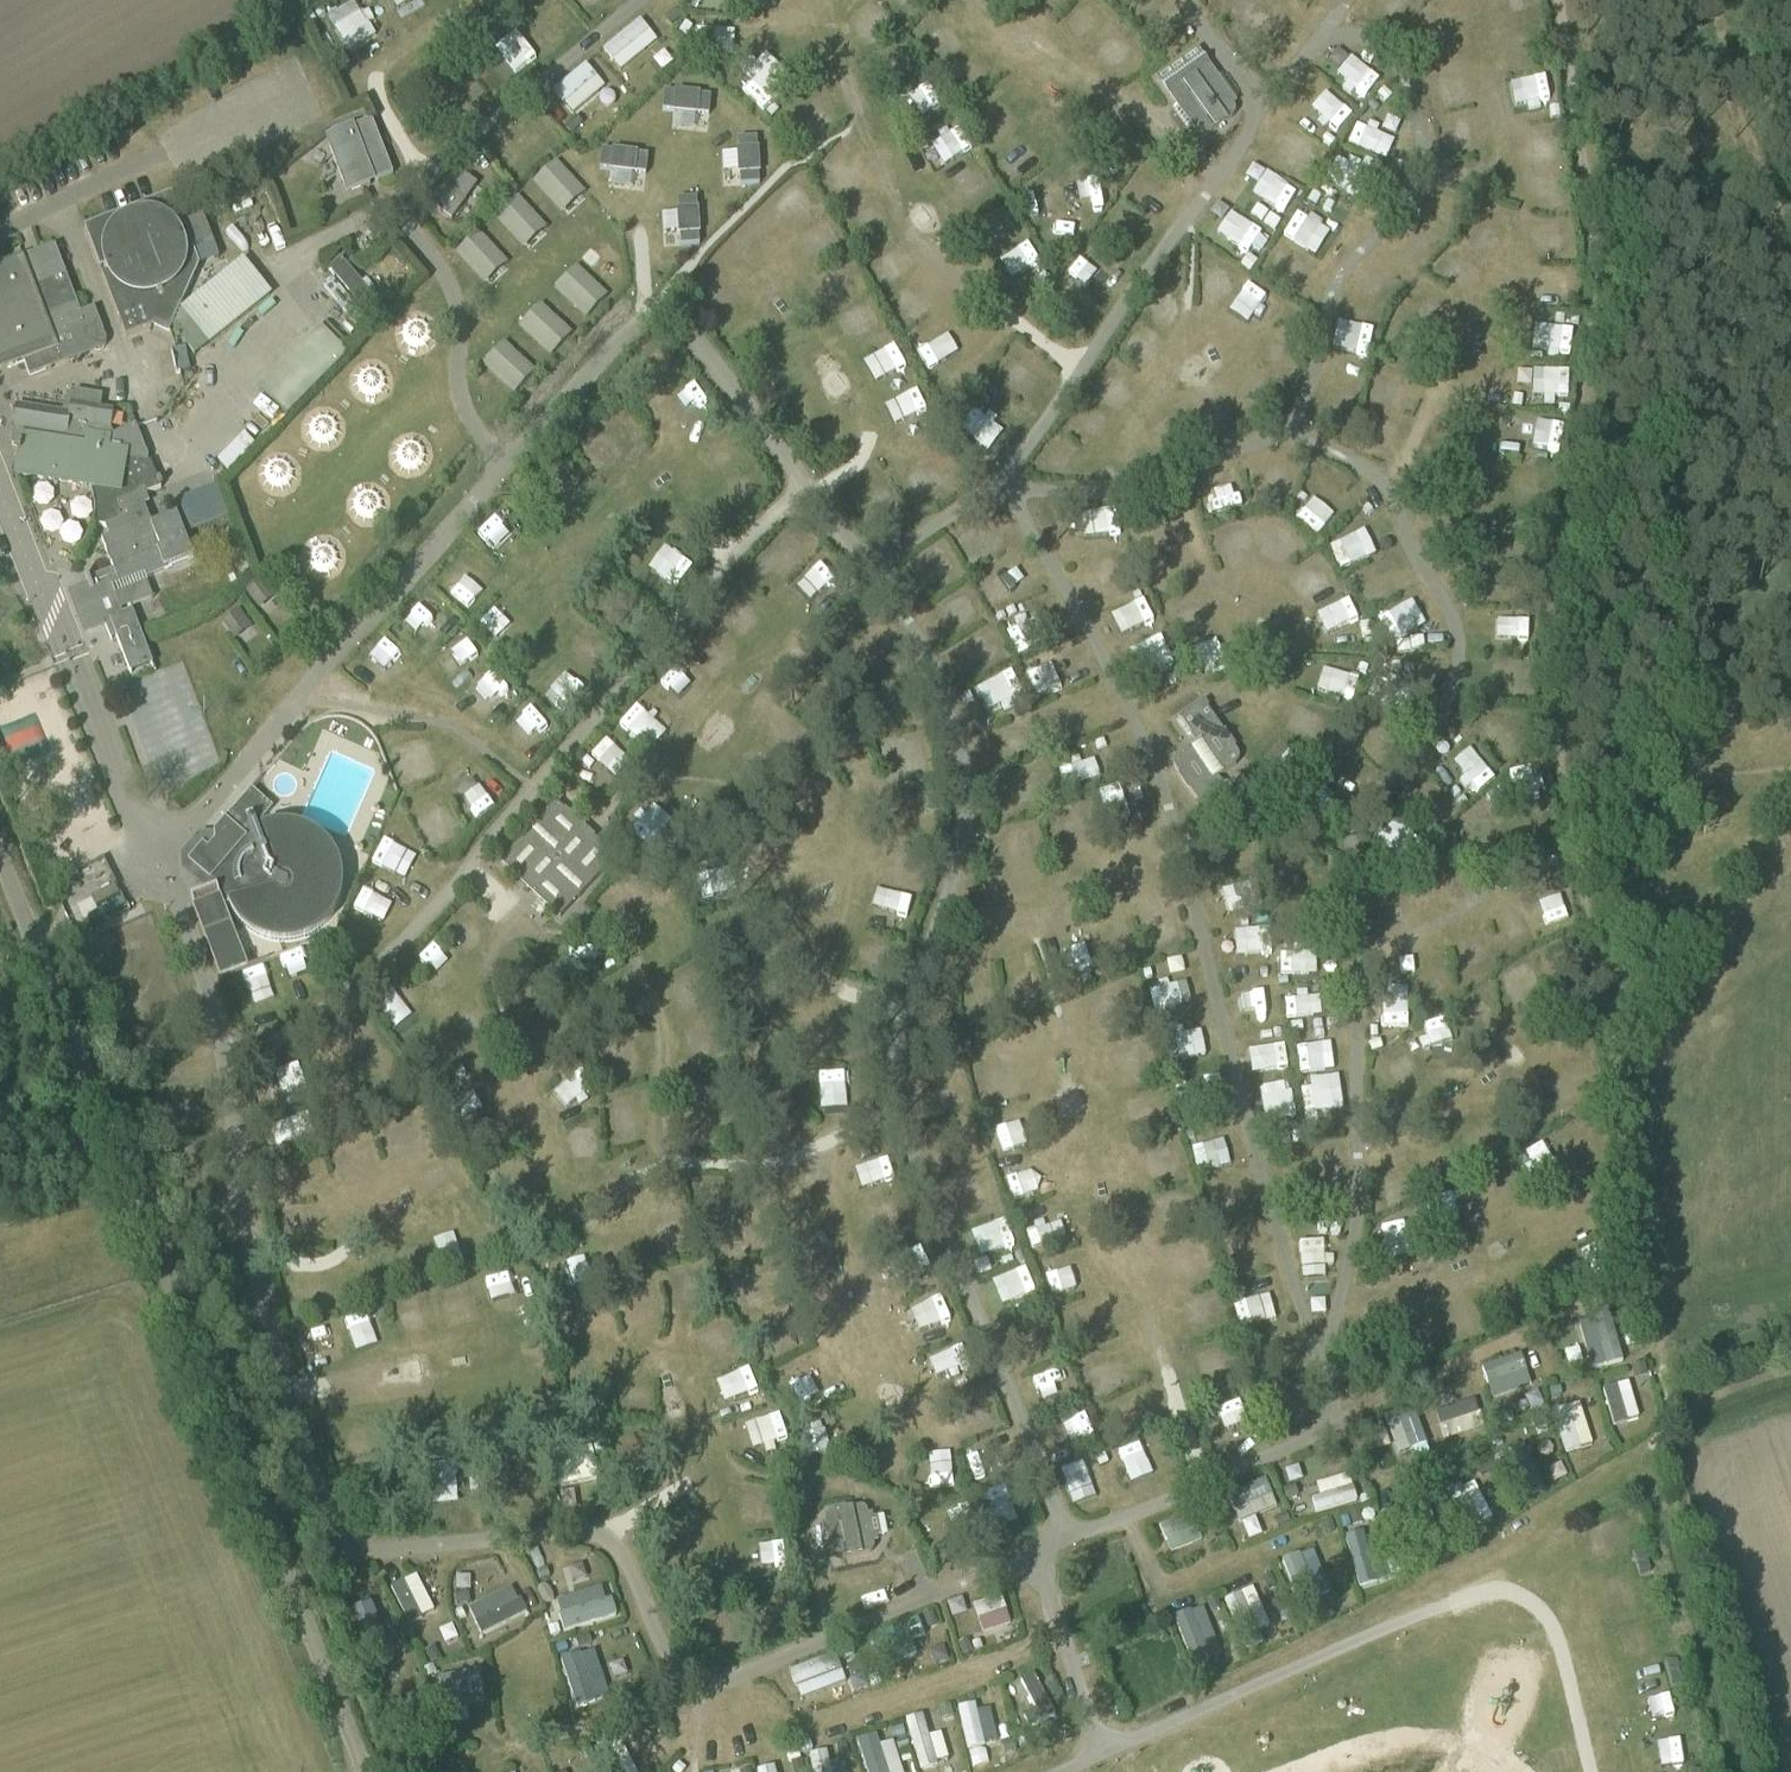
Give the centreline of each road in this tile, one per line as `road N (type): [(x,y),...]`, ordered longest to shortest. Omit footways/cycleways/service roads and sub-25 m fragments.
road 1 (track): [(1327,1438),(1639,1281),(1622,1059),(1572,856),(1551,709),(1556,559),(1591,277),(1559,0)]
road 2 (unclassified): [(362,1771),(0,857)]
road 3 (track): [(729,1676),(747,1710),(813,1727),(979,1670),(1020,1647),(1048,1615)]
road 4 (track): [(1033,40),(1216,179)]
road 5 (track): [(683,1667),(633,1704),(491,1755)]
road 6 (track): [(927,244),(1014,326),(1085,375)]
road 7 (track): [(1207,1488),(1152,1309)]
road 8 (track): [(1341,1431),(1397,1492),(1486,1451)]
road 9 (track): [(1126,1519),(1163,1596),(1245,1565)]
road 10 (track): [(317,694),(451,723)]
road 11 (track): [(1473,901),(1363,961)]
road 12 (track): [(911,1015),(820,975),(806,954)]
road 13 (track): [(423,191),(373,79)]
road 14 (track): [(791,654),(891,585)]
road 15 (track): [(1162,480),(1208,592)]

